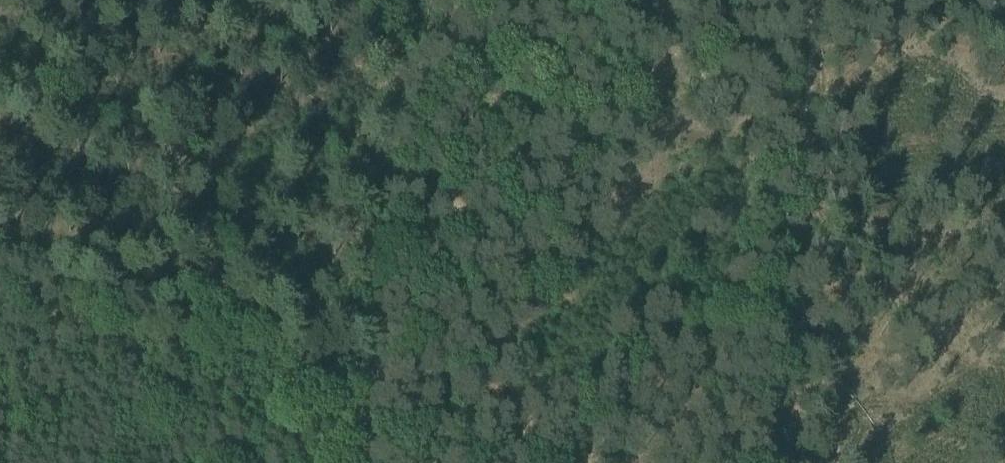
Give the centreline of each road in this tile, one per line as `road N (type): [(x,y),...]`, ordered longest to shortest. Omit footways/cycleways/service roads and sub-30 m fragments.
road 1 (track): [(811,0),(778,462)]
road 2 (track): [(372,383),(402,0)]

